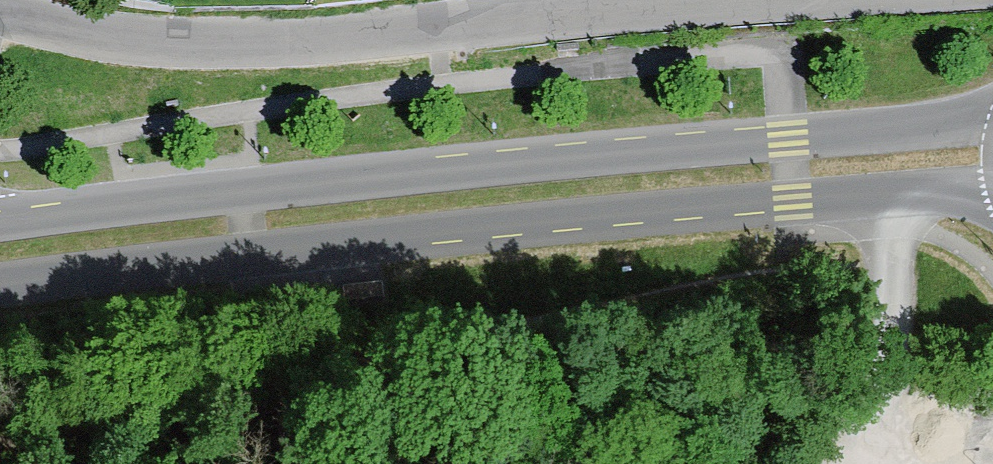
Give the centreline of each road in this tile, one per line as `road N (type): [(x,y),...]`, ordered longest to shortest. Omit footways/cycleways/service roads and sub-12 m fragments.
road 1 (secondary): [(992,117),(0,223)]
road 2 (secondary): [(0,285),(249,254),(992,193)]
road 3 (residential): [(0,12),(131,43),(233,50),(786,0)]
road 4 (track): [(889,199),(885,367),(873,463)]

